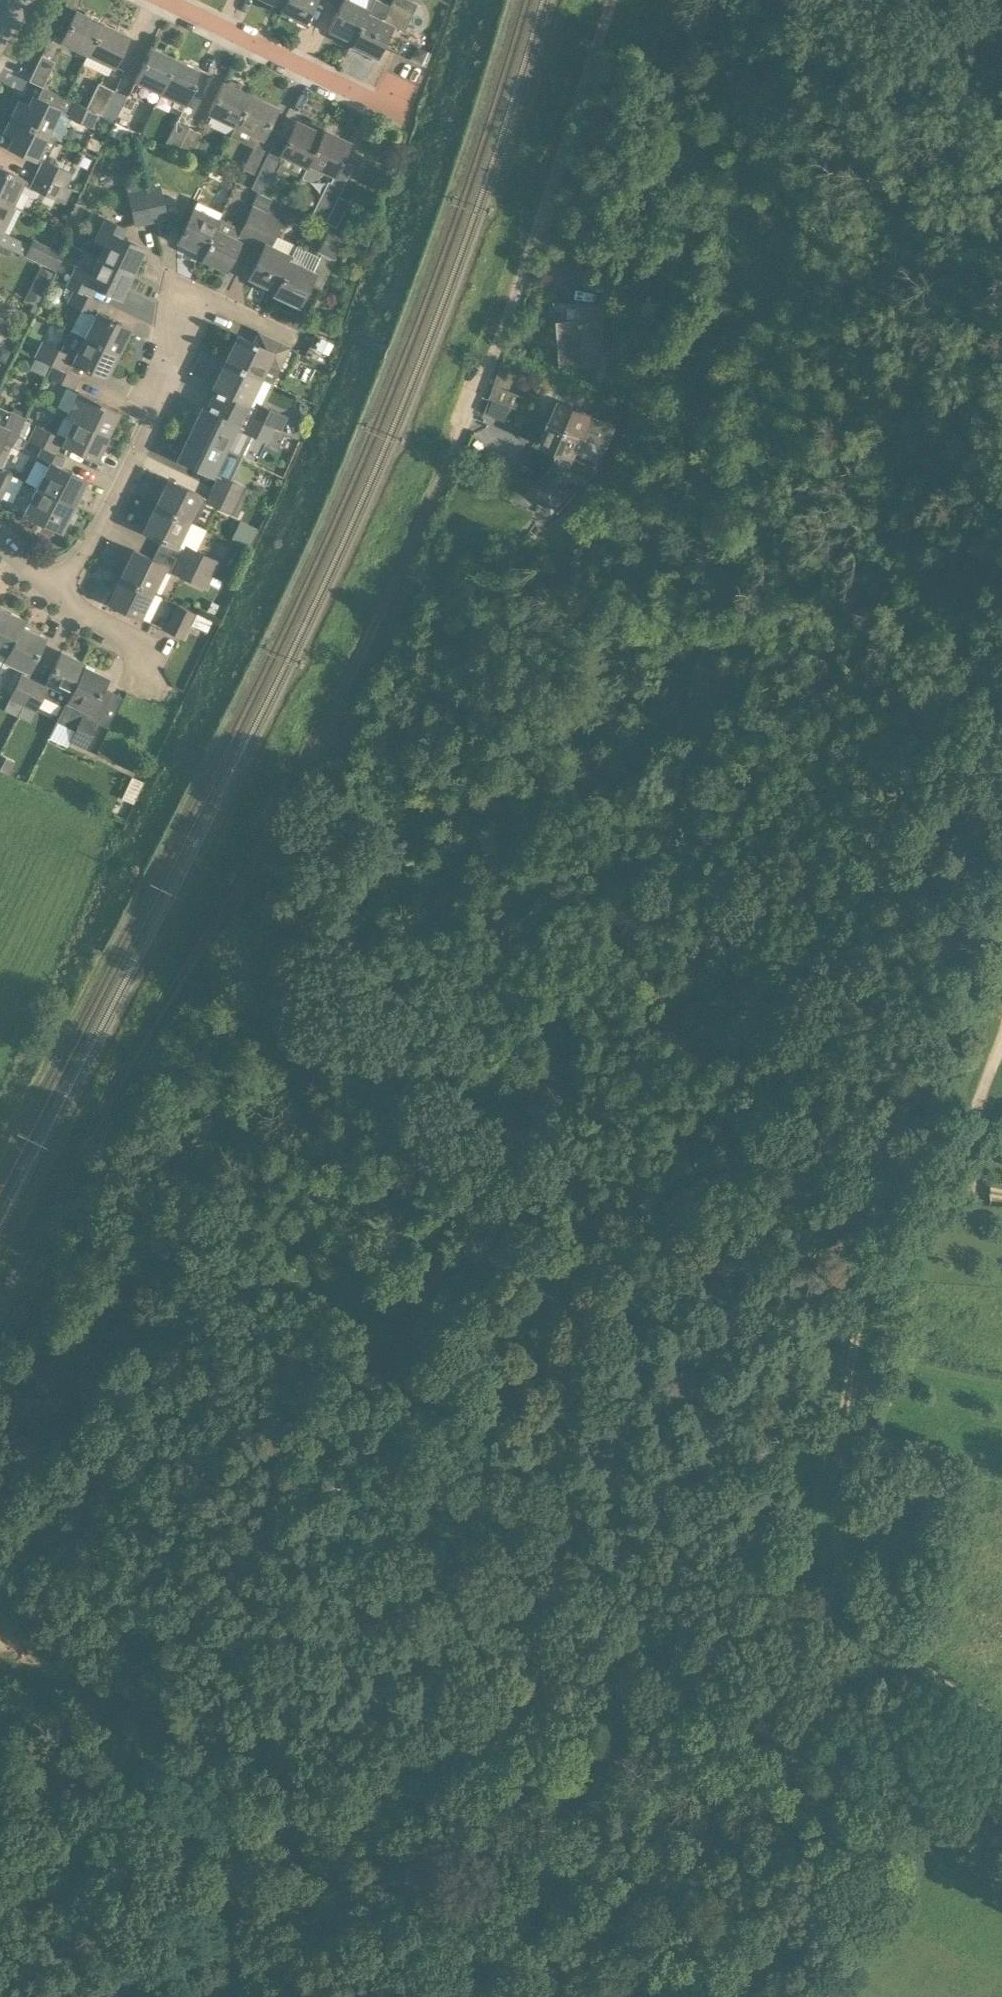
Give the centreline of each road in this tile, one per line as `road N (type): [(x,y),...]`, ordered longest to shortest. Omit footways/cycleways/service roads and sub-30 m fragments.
road 1 (track): [(461,432),(357,670),(142,1041),(0,1313)]
road 2 (track): [(1001,1723),(874,1630),(835,1553),(840,1432),(864,1318),(935,1197),(1001,1045)]
road 3 (unclassified): [(461,432),(610,0)]
road 4 (residential): [(52,591),(101,527),(136,460),(176,319),(195,304),(220,305),(292,339)]
road 5 (residential): [(394,112),(164,0)]
road 6 (residential): [(157,652),(52,591)]

